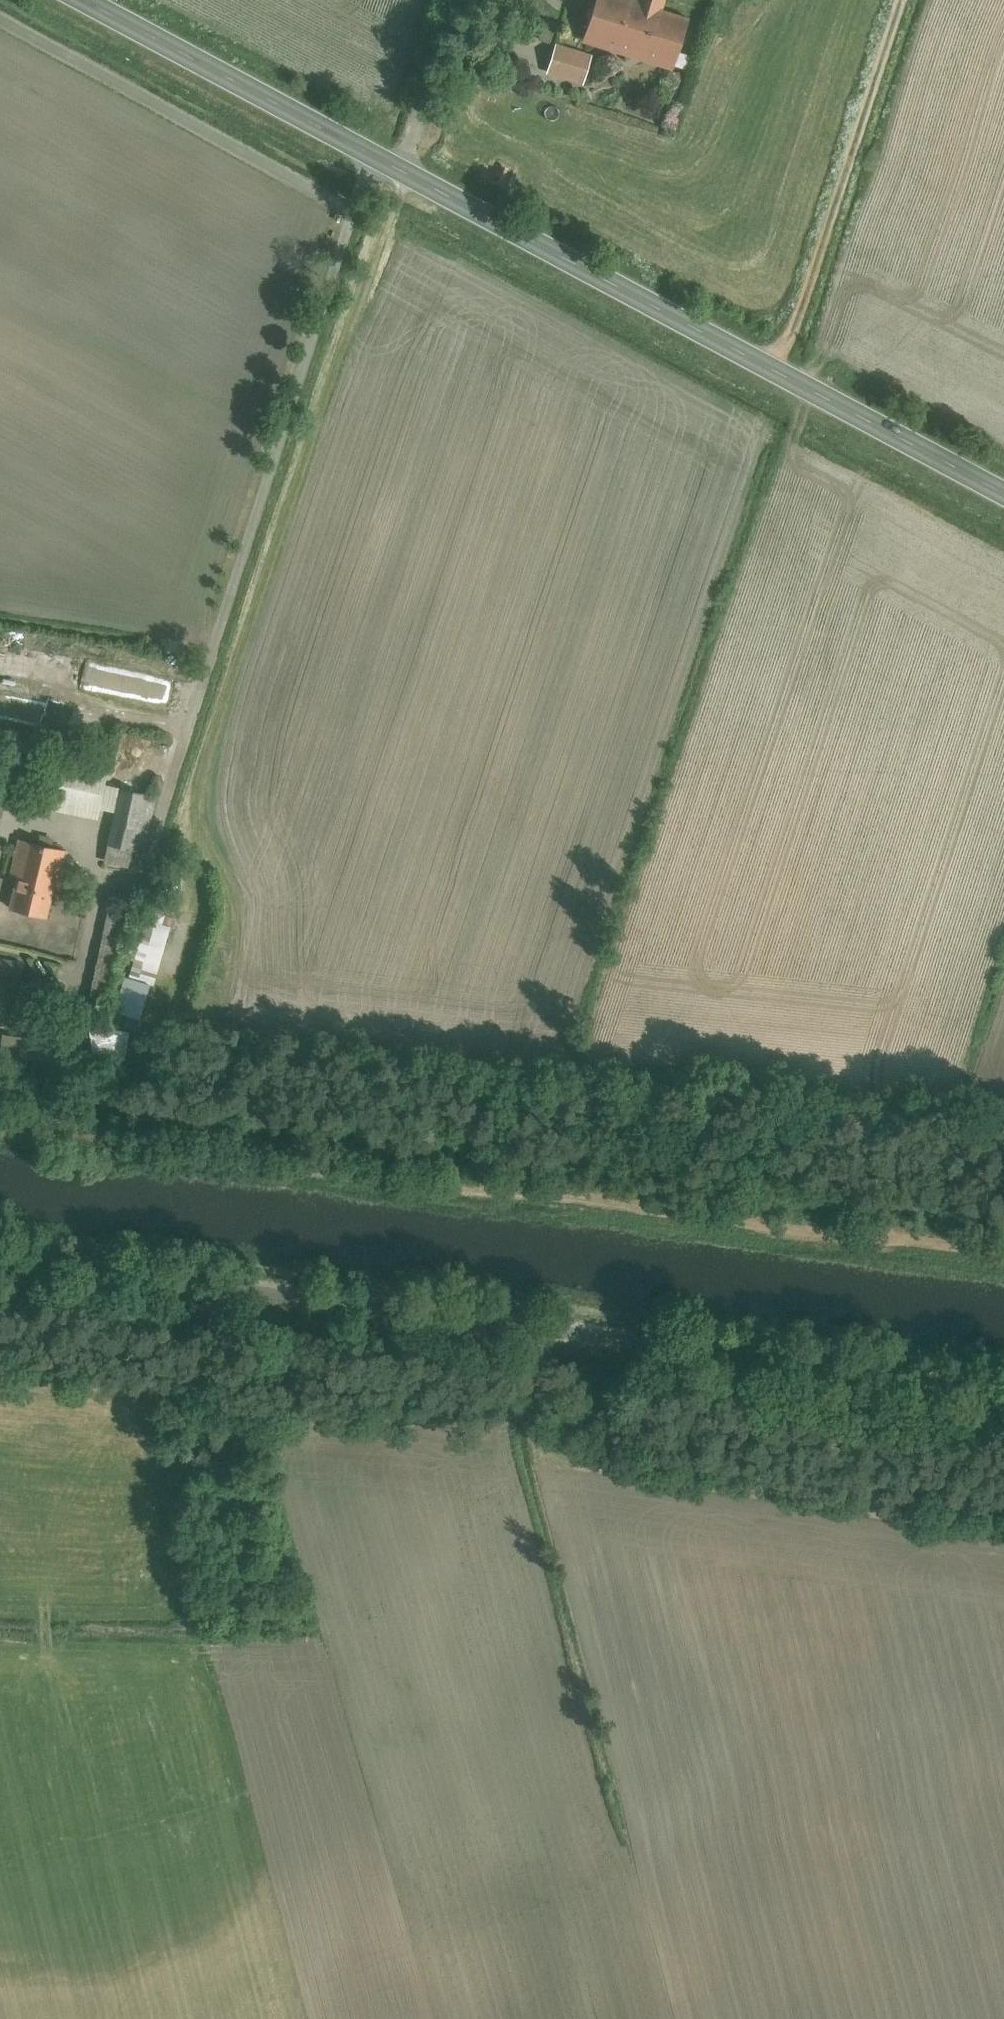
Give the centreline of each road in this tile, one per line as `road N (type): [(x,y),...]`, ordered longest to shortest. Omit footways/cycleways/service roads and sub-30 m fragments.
road 1 (tertiary): [(1003,493),(83,0)]
road 2 (track): [(0,1121),(1003,1255)]

